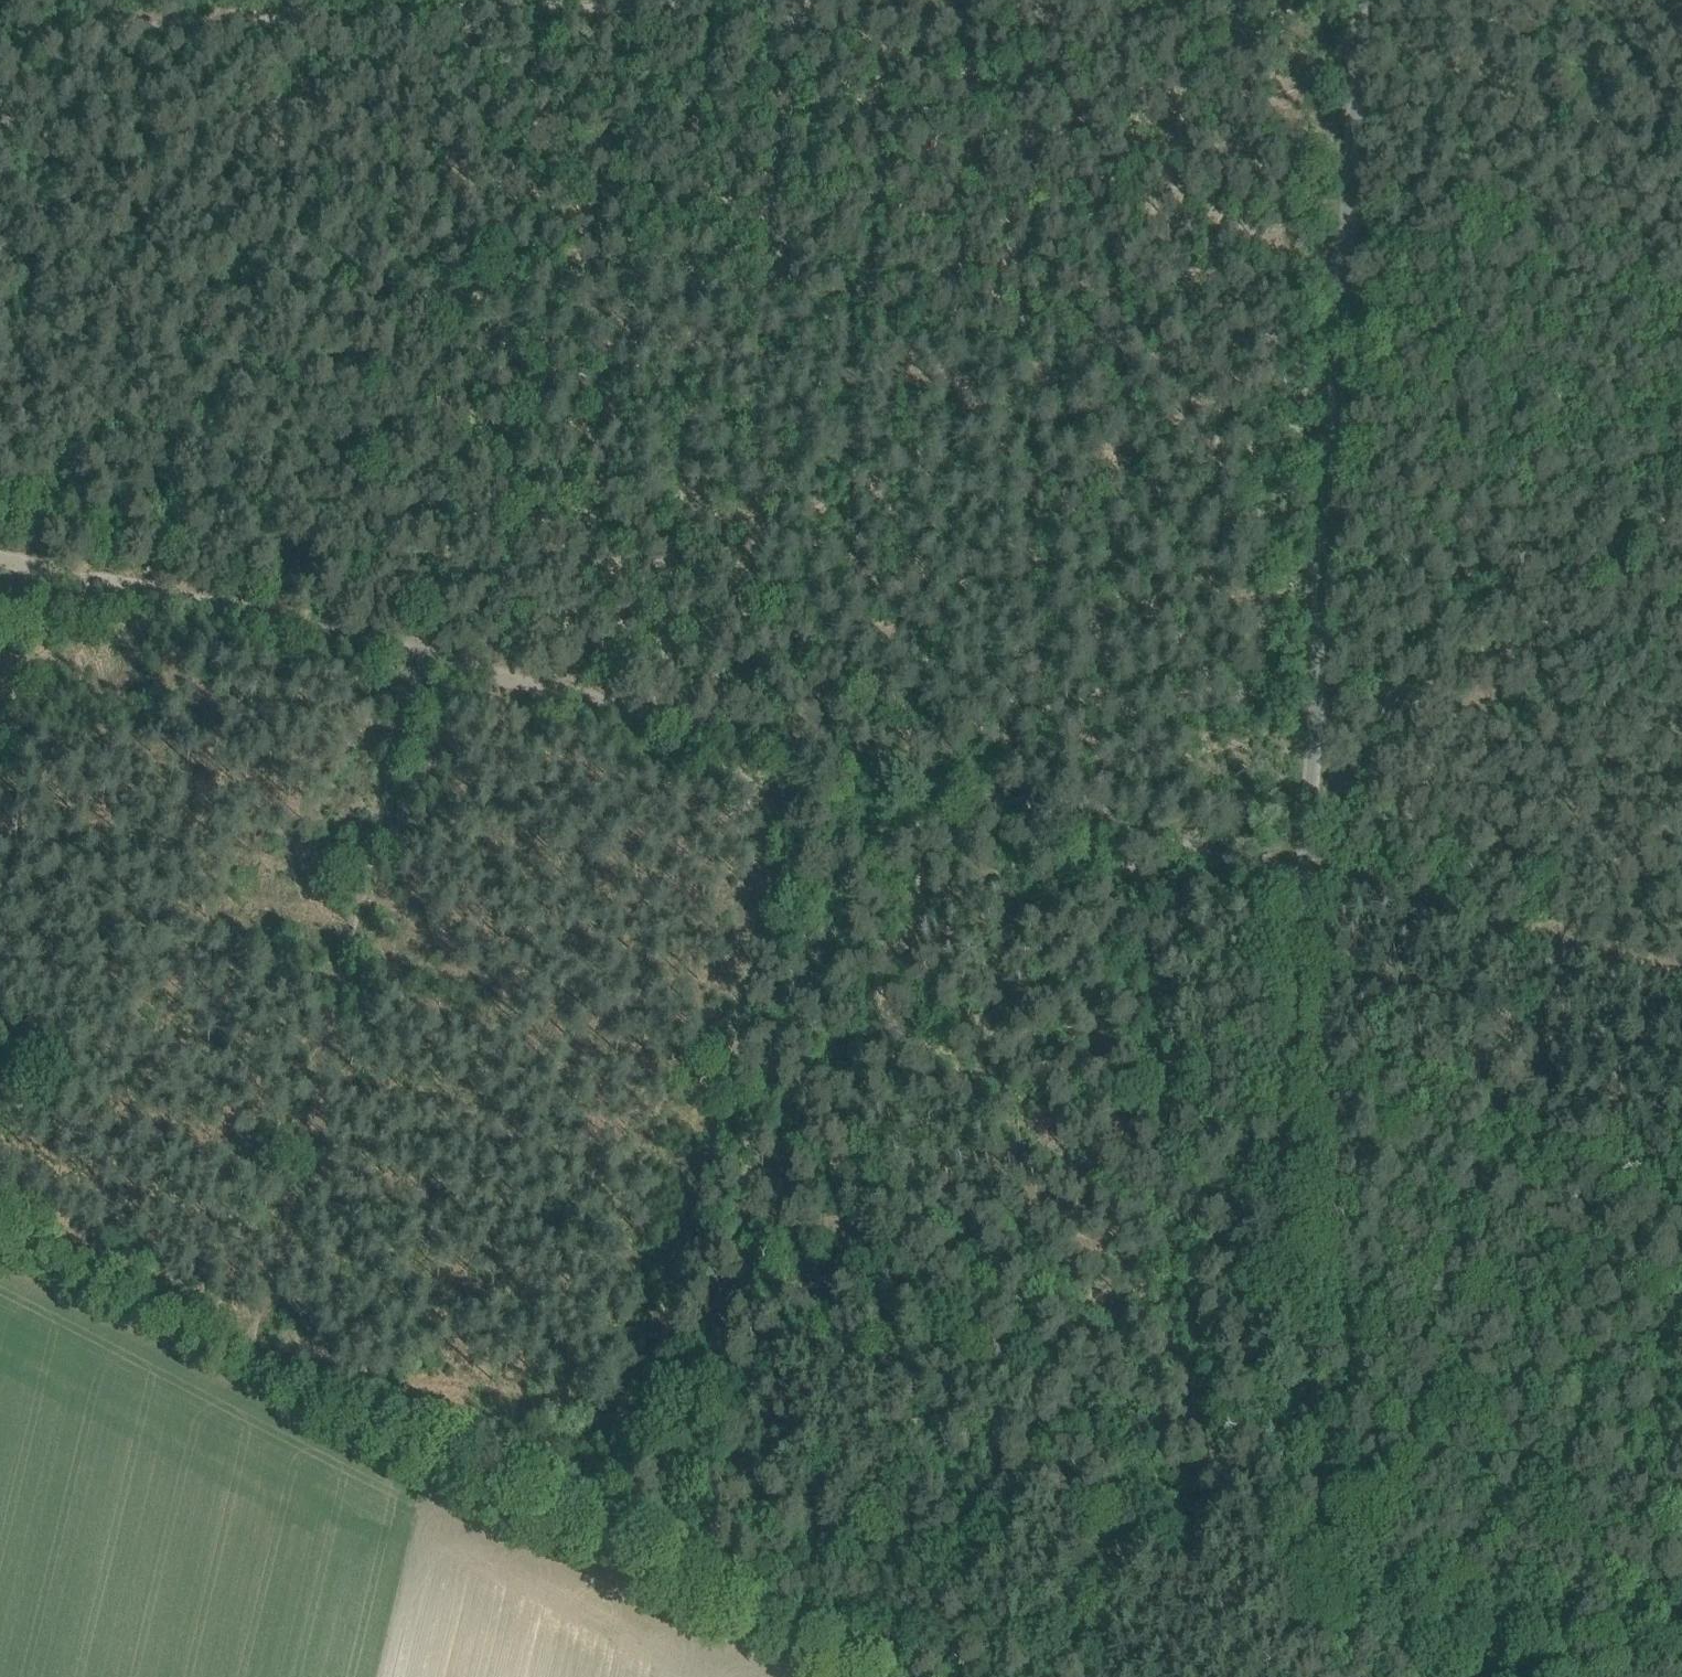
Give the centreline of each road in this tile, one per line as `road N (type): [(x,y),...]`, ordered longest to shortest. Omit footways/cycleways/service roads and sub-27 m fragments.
road 1 (track): [(1362,0),(1304,875),(1296,1168),(1312,1398),(1359,1547),(1395,1615),(1487,1676)]
road 2 (track): [(0,35),(757,0)]

